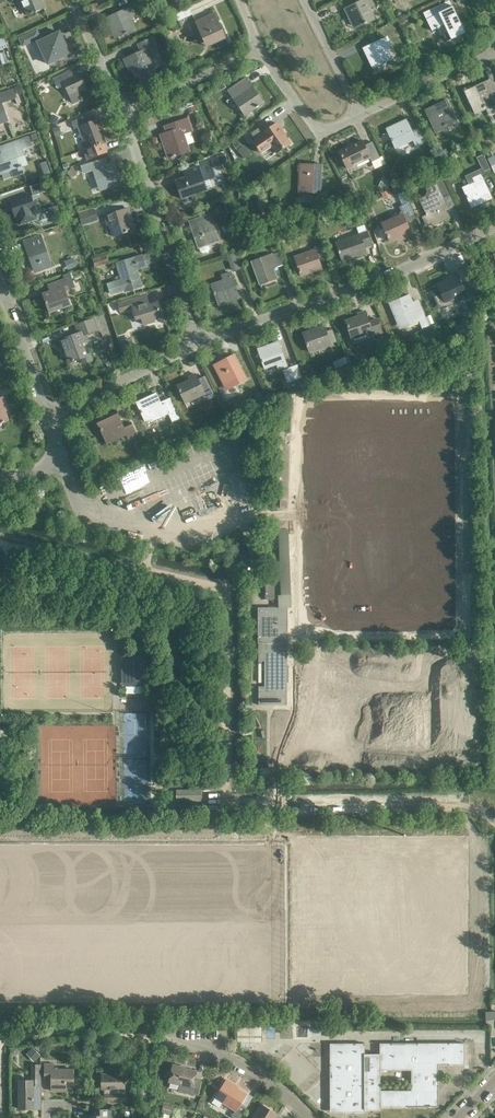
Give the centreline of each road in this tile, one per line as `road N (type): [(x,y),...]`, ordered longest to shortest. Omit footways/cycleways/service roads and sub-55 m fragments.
road 1 (residential): [(197,343),(390,276),(494,226)]
road 2 (residential): [(197,343),(124,114)]
road 3 (residential): [(307,1117),(238,1064),(145,1038)]
road 4 (residential): [(48,420),(197,343)]
road 5 (residential): [(124,114),(259,49)]
road 6 (residential): [(360,114),(319,134),(259,49)]
road 7 (residential): [(494,52),(360,114)]
road 8 (residential): [(48,420),(0,284)]
road 9 (residential): [(360,114),(306,0)]
road 10 (residential): [(124,114),(72,0)]

